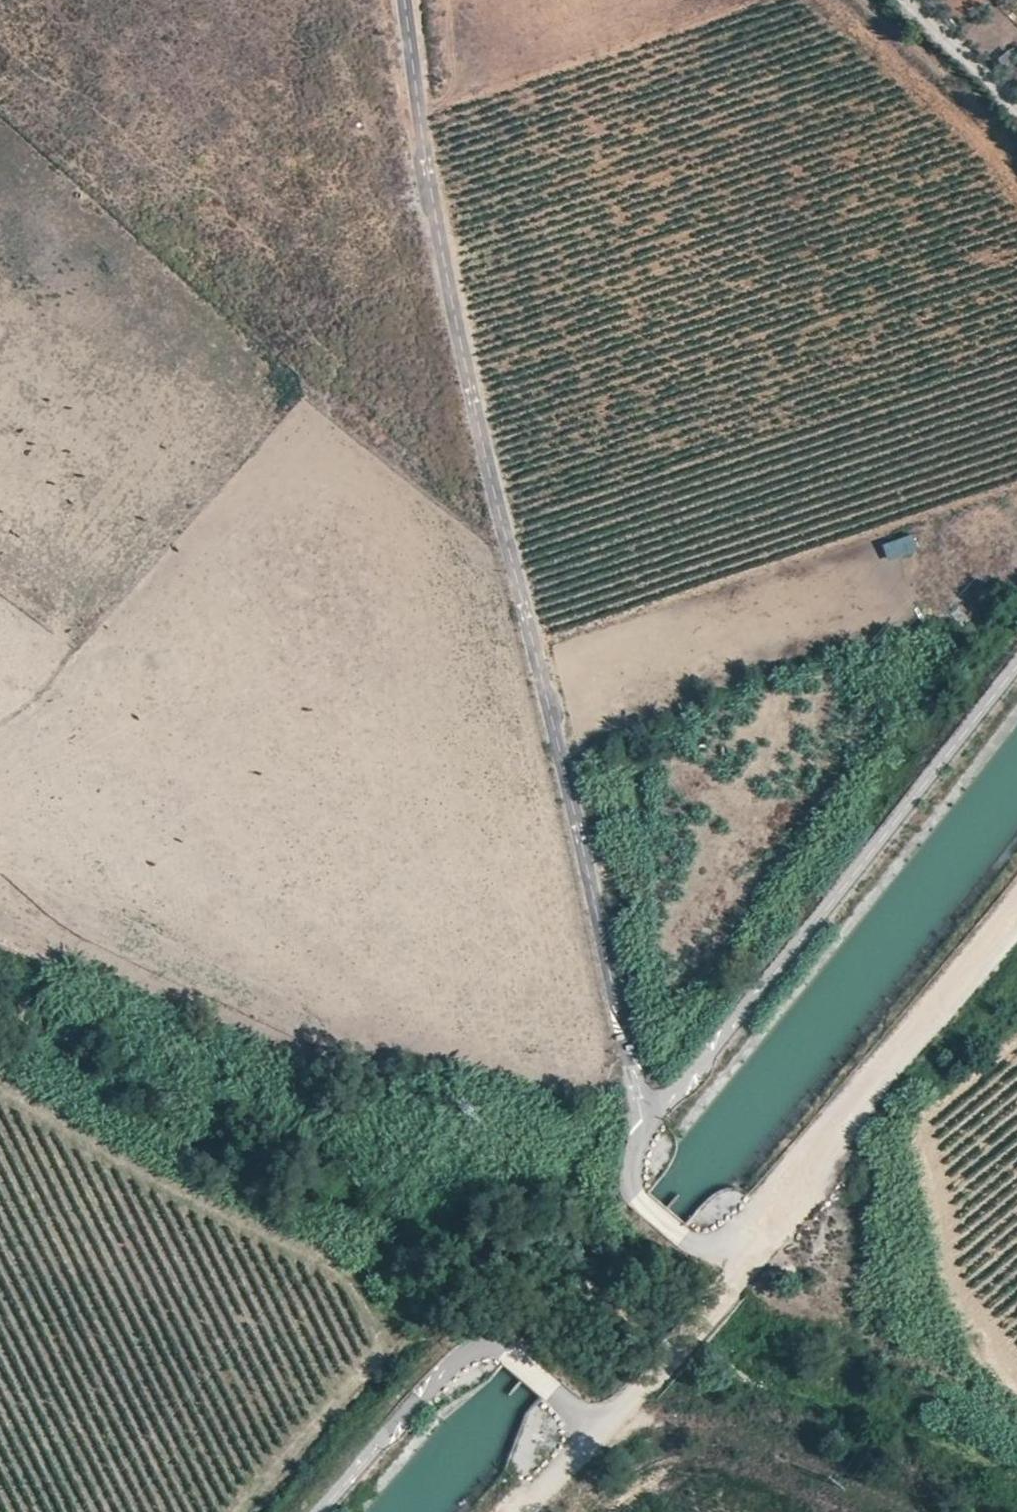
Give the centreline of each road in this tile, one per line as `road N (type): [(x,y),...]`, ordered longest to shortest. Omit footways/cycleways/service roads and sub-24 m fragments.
road 1 (track): [(741,1269),(1016,914)]
road 2 (track): [(599,1435),(741,1269)]
road 3 (track): [(1016,146),(862,0)]

